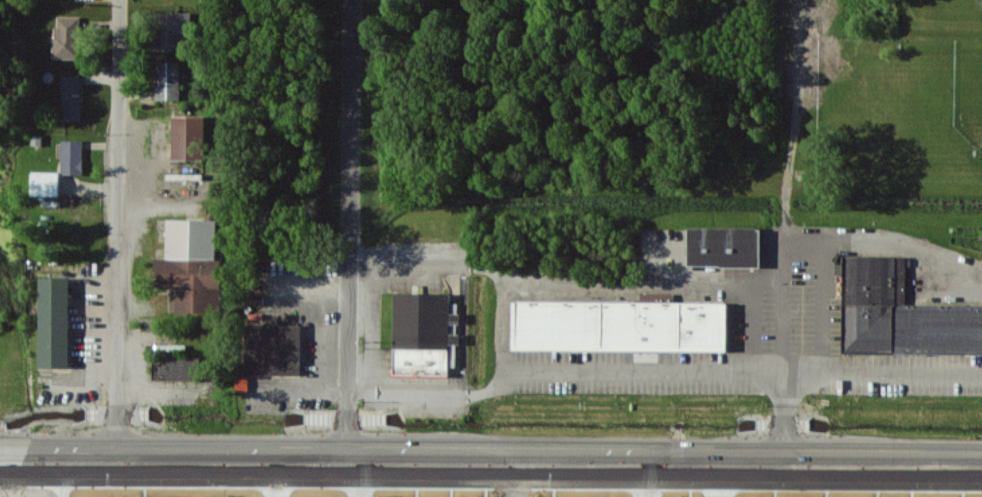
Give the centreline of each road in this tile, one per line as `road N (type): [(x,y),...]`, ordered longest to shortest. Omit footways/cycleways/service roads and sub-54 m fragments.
road 1 (primary): [(0,455),(981,457)]
road 2 (residential): [(355,0),(349,455)]
road 3 (residential): [(119,0),(115,455)]

